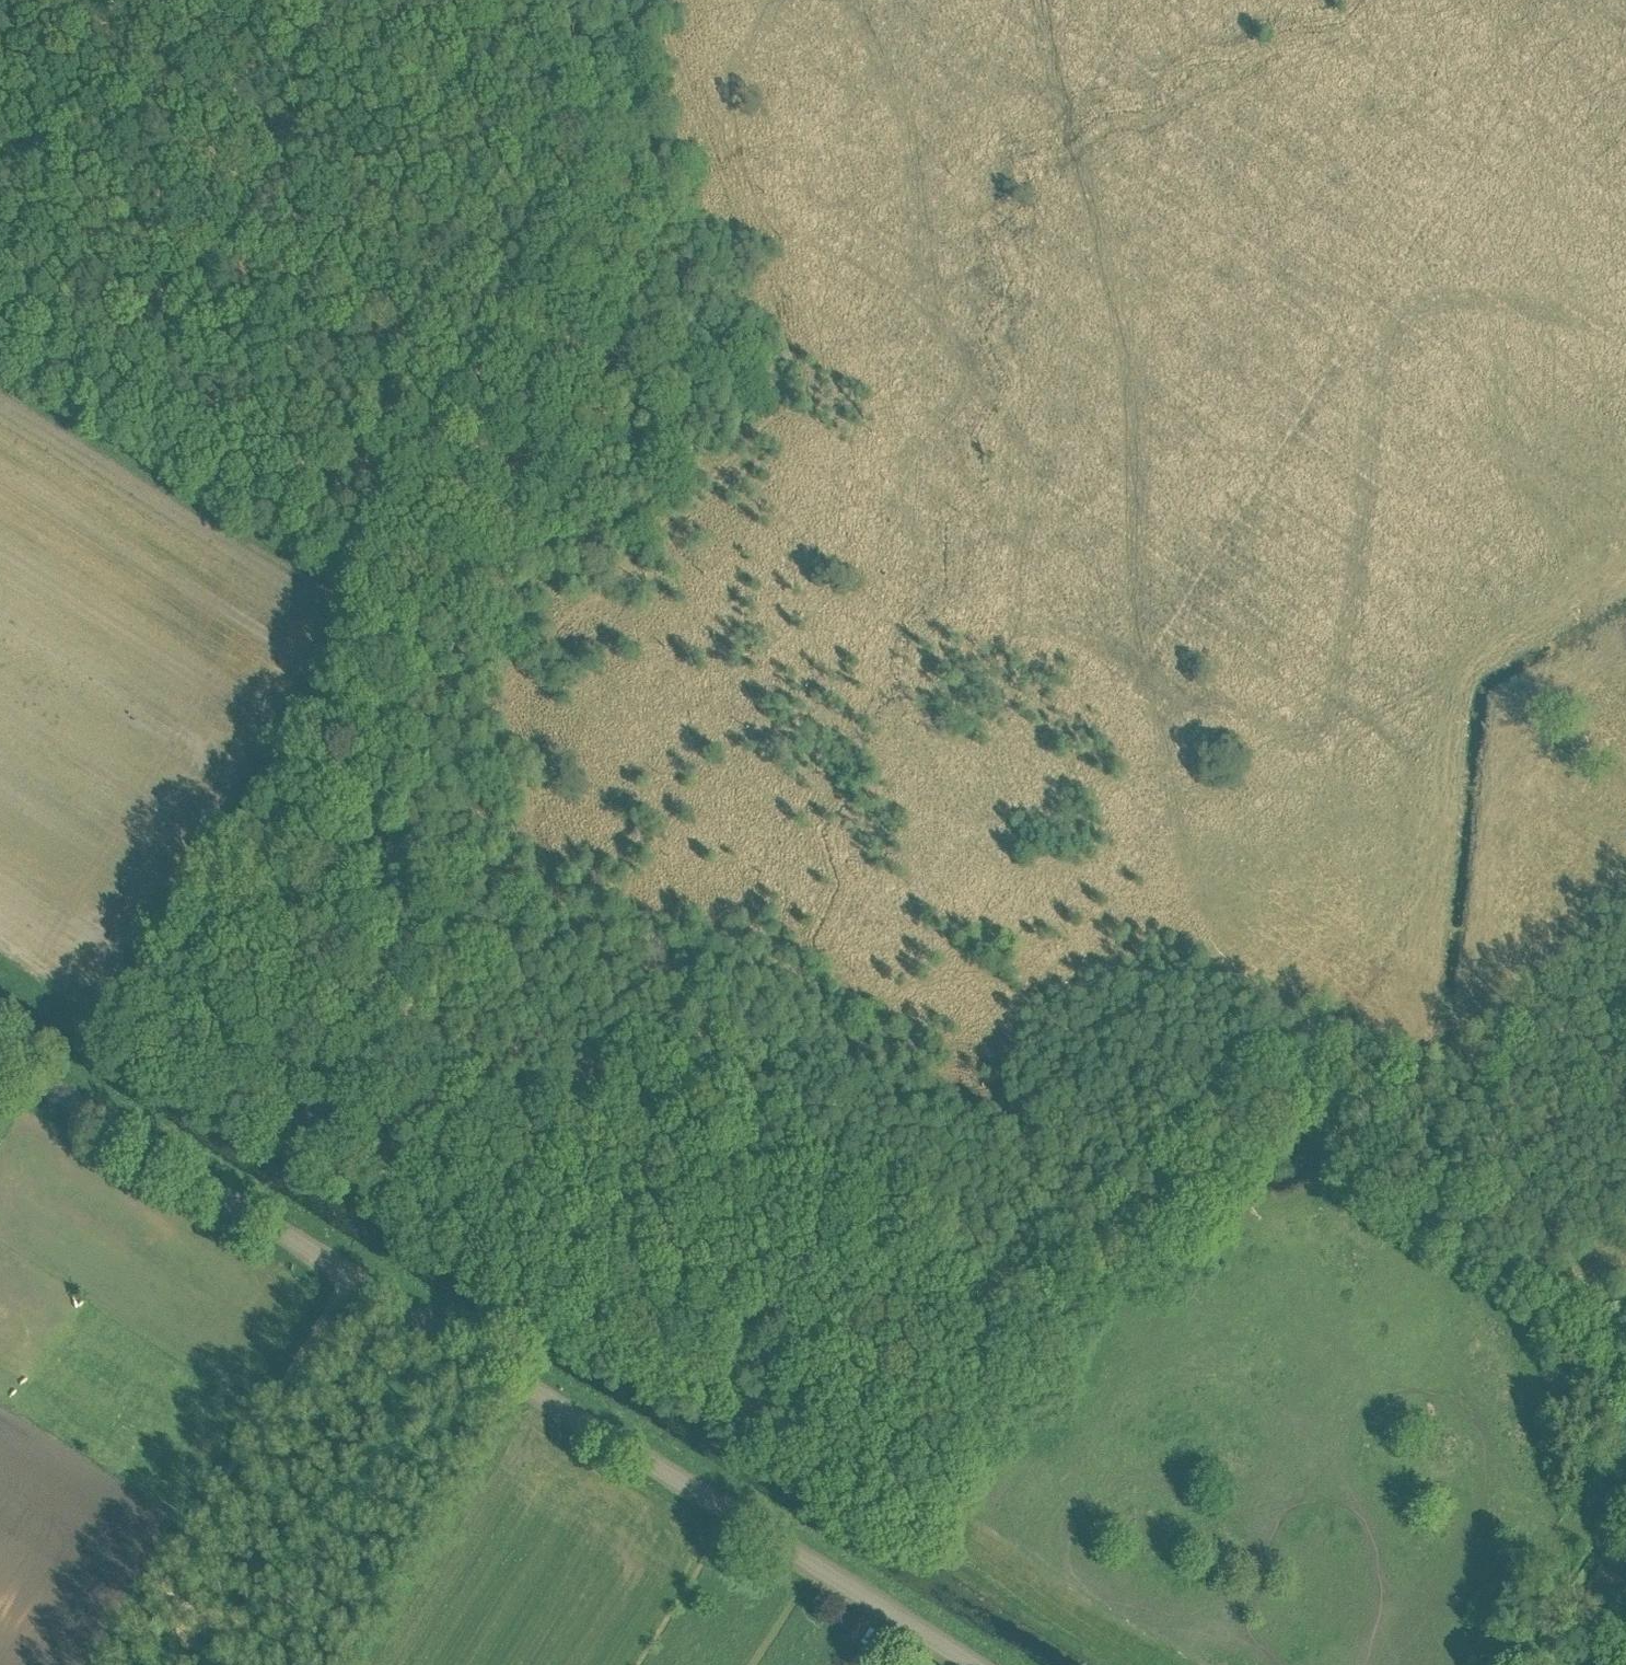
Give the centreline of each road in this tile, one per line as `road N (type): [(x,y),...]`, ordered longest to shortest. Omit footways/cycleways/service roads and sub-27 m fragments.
road 1 (unclassified): [(0,1057),(971,1664)]

